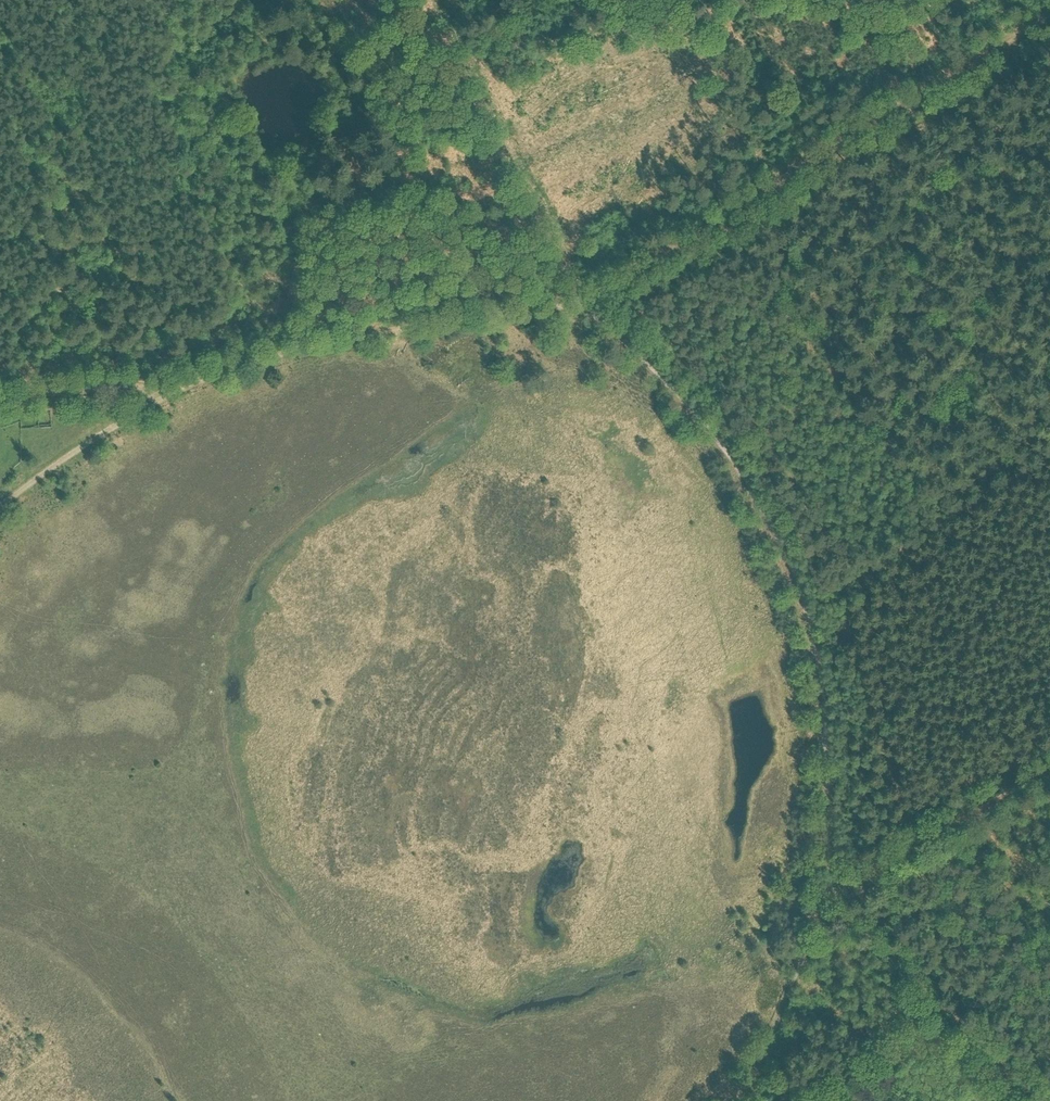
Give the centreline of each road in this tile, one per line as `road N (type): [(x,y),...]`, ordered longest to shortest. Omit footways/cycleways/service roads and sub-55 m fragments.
road 1 (track): [(583,302),(734,461),(801,589),(813,637),(835,896),(739,1100)]
road 2 (track): [(0,510),(134,412),(241,364),(373,332),(583,302)]
road 3 (track): [(583,302),(1049,16)]
road 4 (track): [(1044,1100),(835,896)]
road 5 (track): [(1049,768),(835,896)]
road 6 (track): [(0,393),(151,384),(173,393)]

